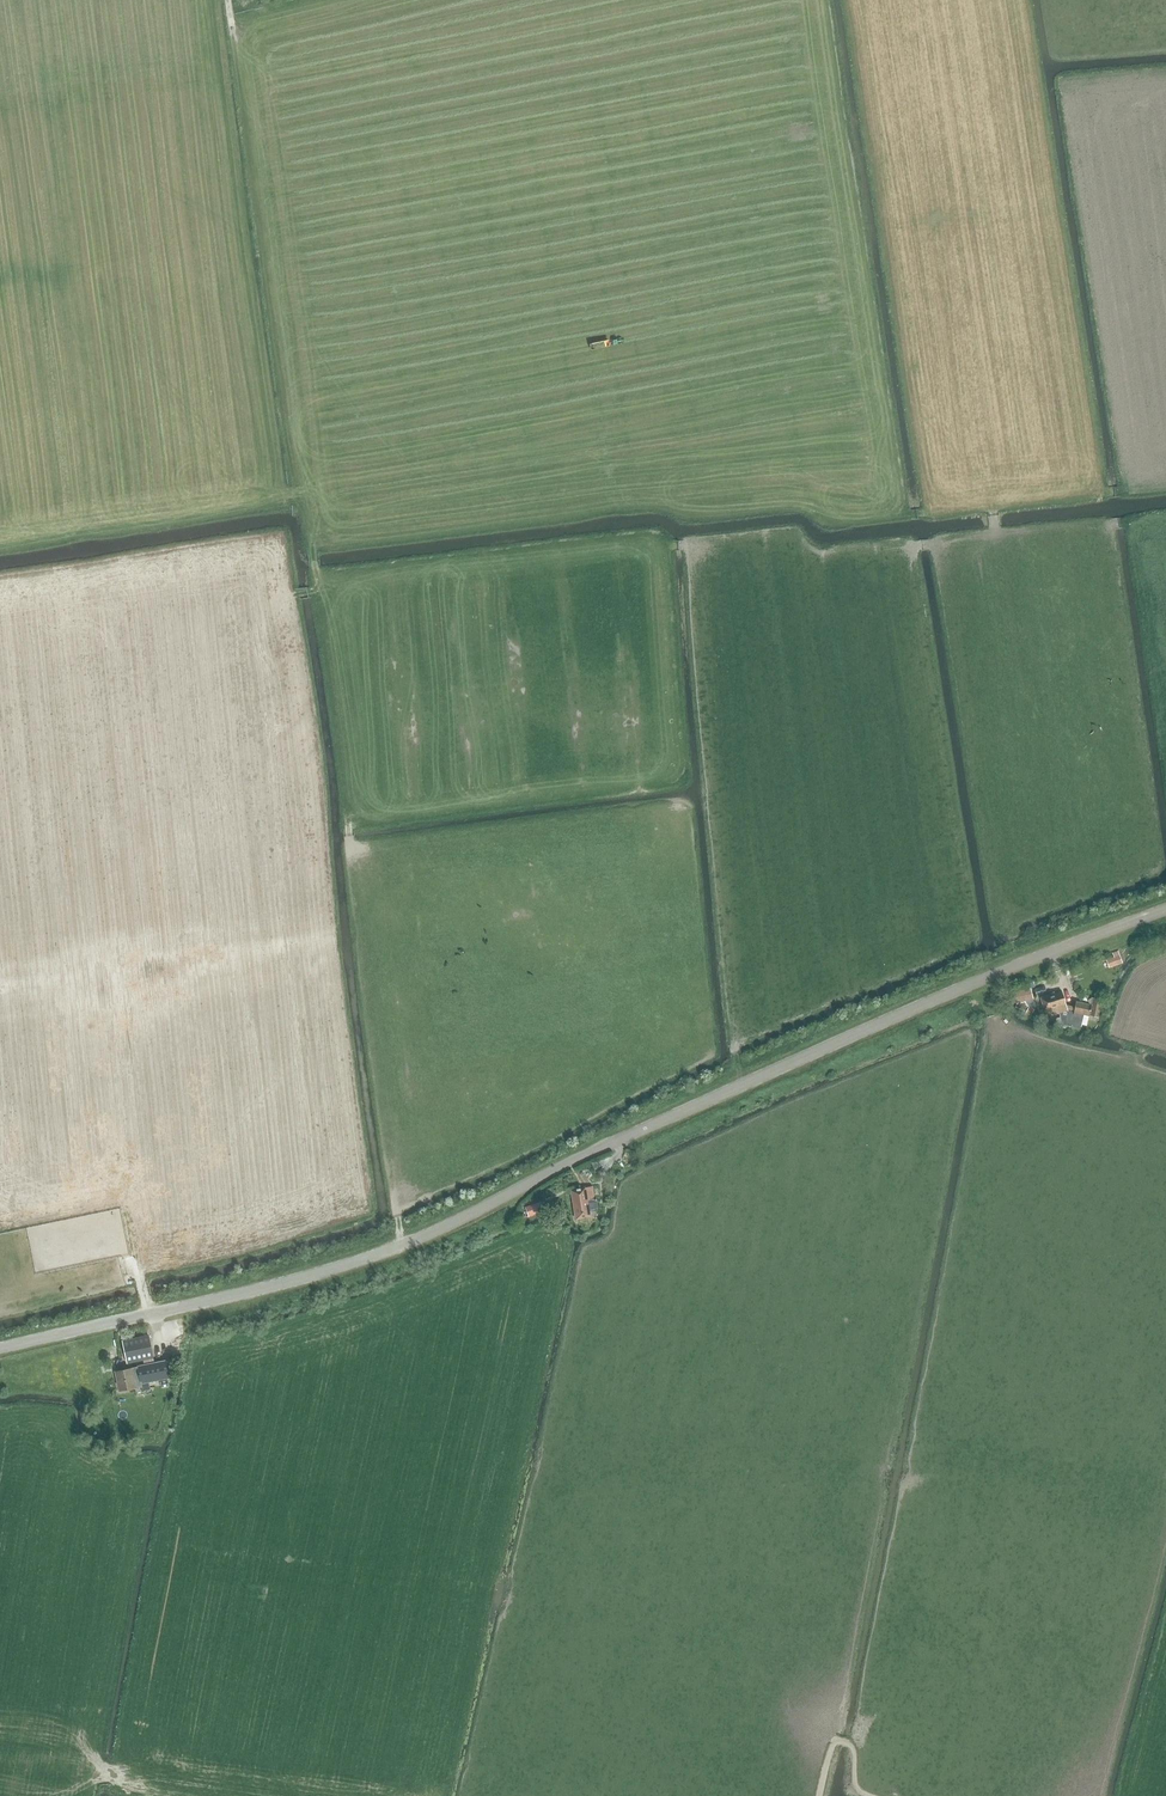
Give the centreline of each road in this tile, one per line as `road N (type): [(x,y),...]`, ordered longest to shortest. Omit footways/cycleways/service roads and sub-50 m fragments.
road 1 (tertiary): [(0,1348),(378,1253),(839,1042),(1165,909)]
road 2 (track): [(819,1795),(840,1740),(853,1750),(854,1785),(869,1795)]

